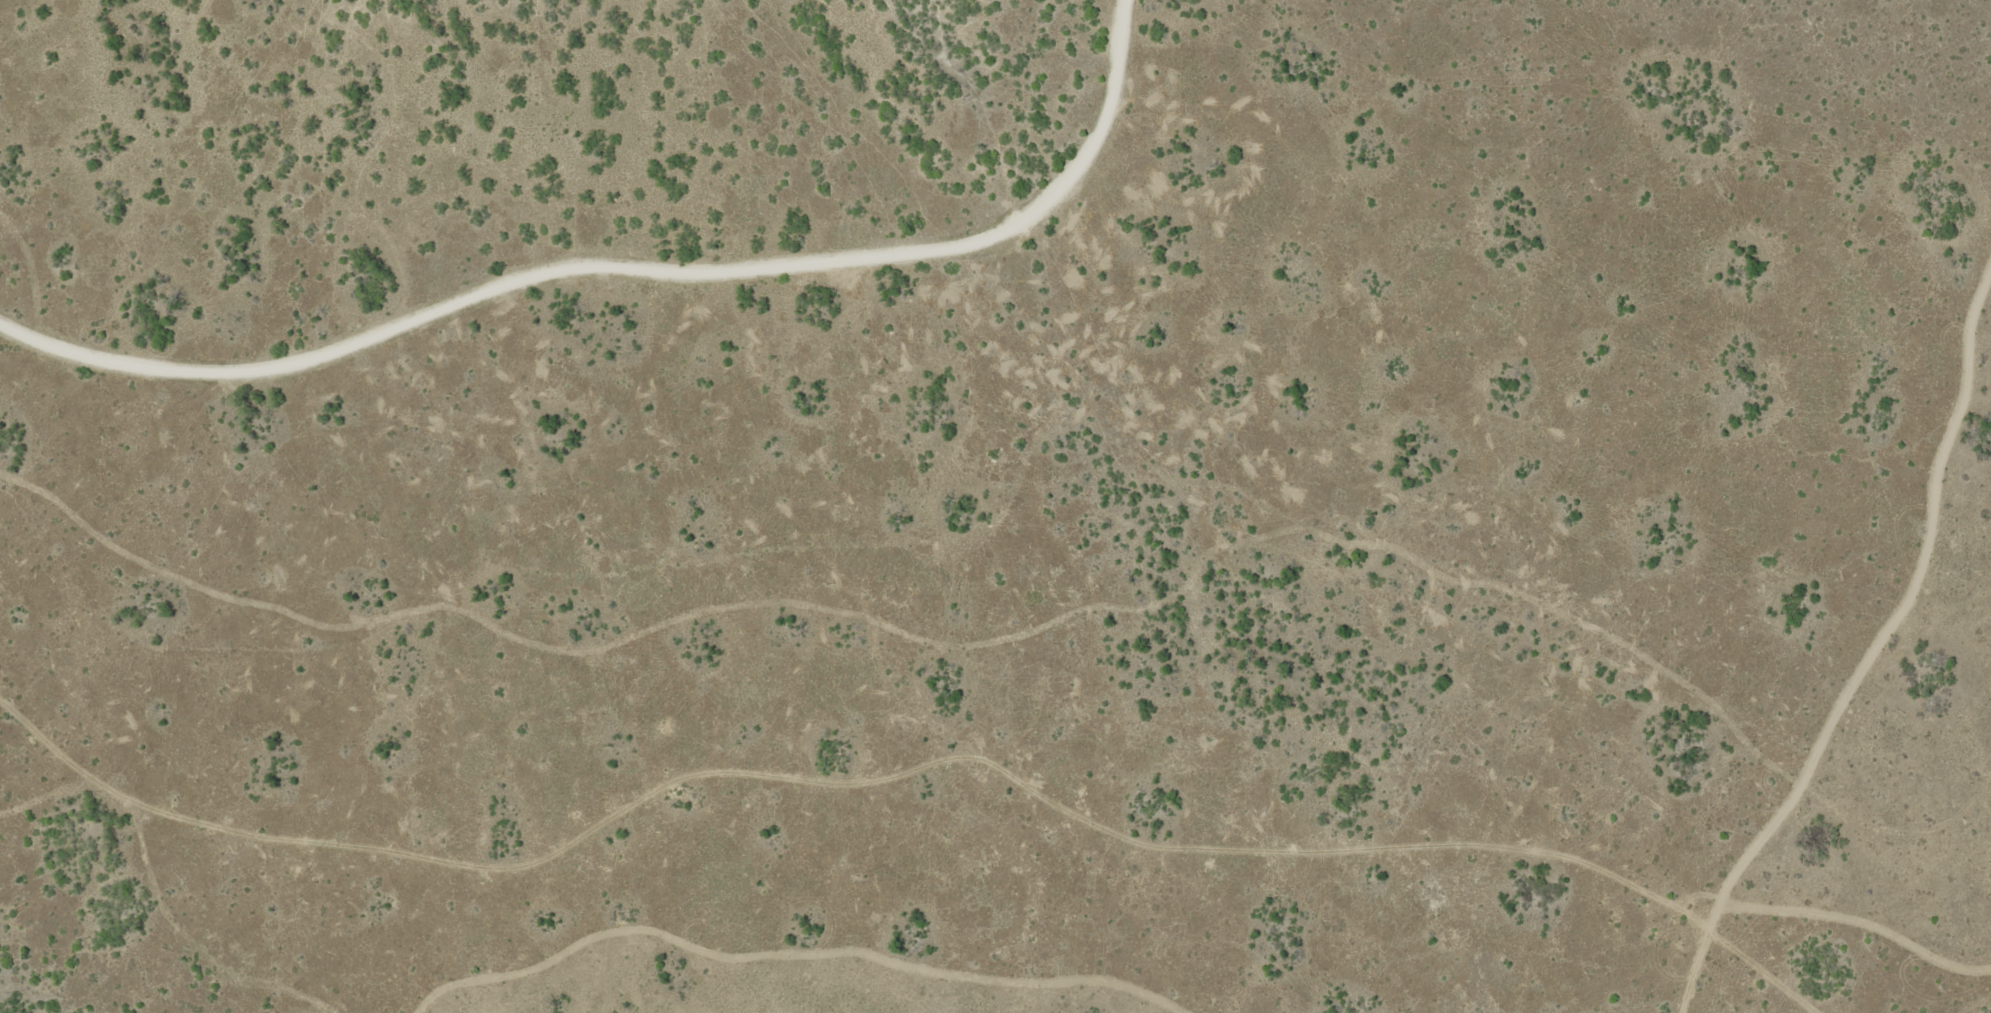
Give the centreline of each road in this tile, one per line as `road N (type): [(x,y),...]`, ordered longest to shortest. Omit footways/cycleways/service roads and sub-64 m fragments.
road 1 (residential): [(0,326),(80,358),(188,372),(273,370),(377,338),(511,281),(573,266),(676,274),(950,249),(1015,223),(1071,177),(1105,119),(1123,0)]

